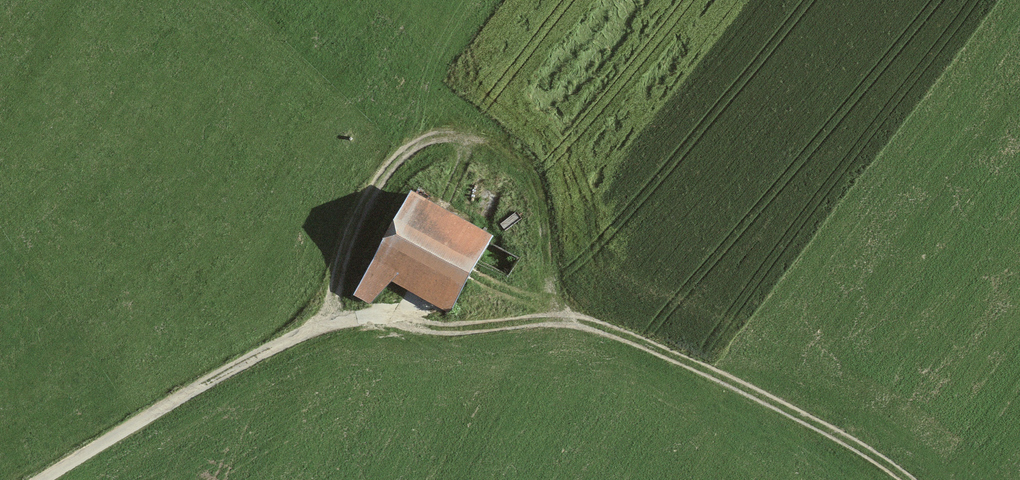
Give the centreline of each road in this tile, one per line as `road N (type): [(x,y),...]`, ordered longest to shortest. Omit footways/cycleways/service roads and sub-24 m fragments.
road 1 (track): [(560,319),(547,285),(546,210),(523,157),(476,133),(420,143),(378,177),(339,254),(327,326),(507,327)]
road 2 (track): [(507,327),(560,319),(604,325),(878,458),(906,479)]
road 3 (track): [(43,479),(273,348),(327,326)]

